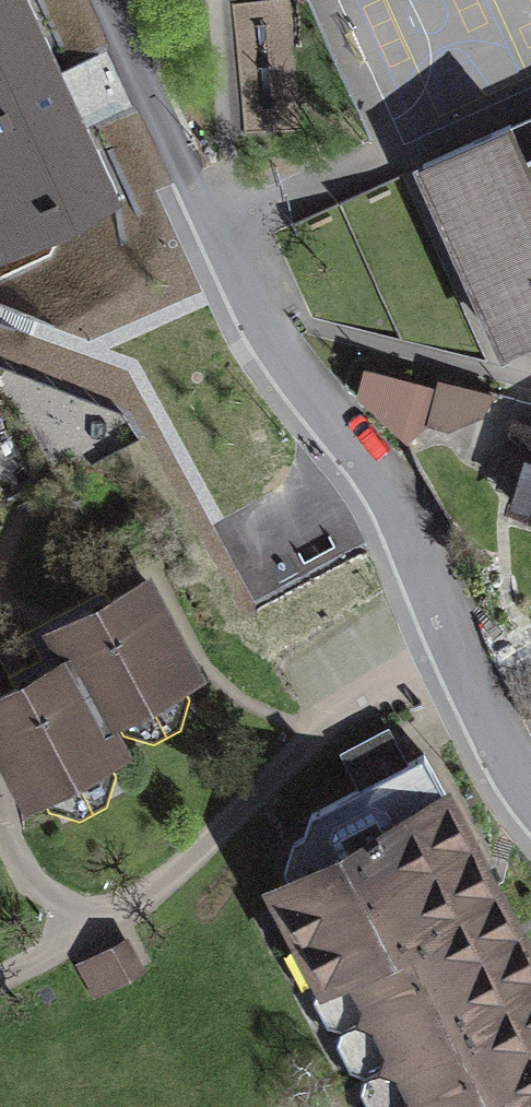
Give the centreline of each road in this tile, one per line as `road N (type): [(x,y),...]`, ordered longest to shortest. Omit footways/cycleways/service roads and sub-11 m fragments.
road 1 (trunk): [(530,19),(0,909)]
road 2 (residential): [(530,794),(489,724),(378,474),(297,378),(221,249),(108,0)]

